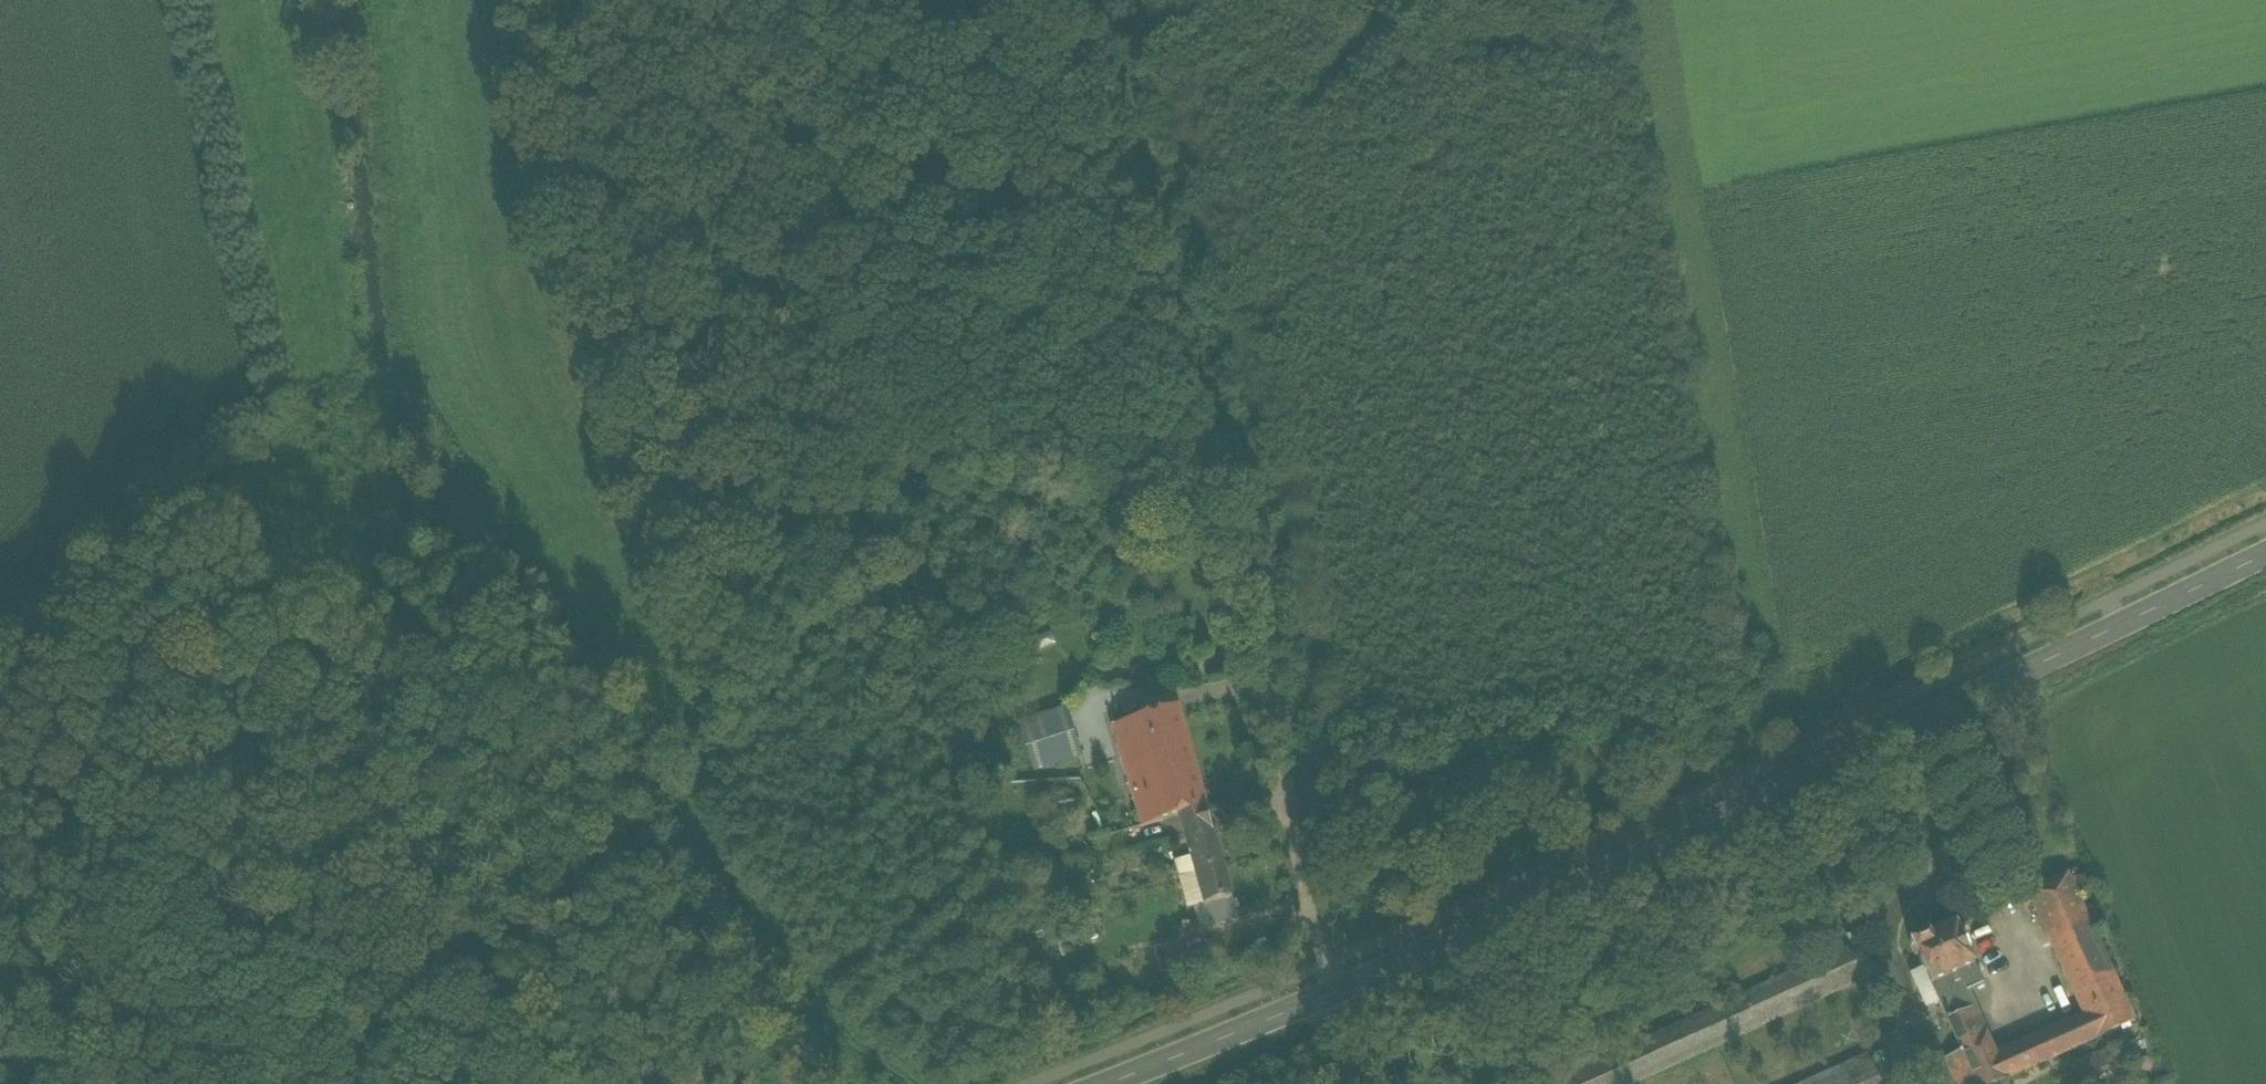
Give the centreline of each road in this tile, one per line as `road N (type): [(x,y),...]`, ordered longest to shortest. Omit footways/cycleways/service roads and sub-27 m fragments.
road 1 (tertiary): [(2265,554),(1330,1001)]
road 2 (track): [(1090,0),(1236,521),(1271,699)]
road 3 (tertiary): [(1330,1001),(1109,1083)]

